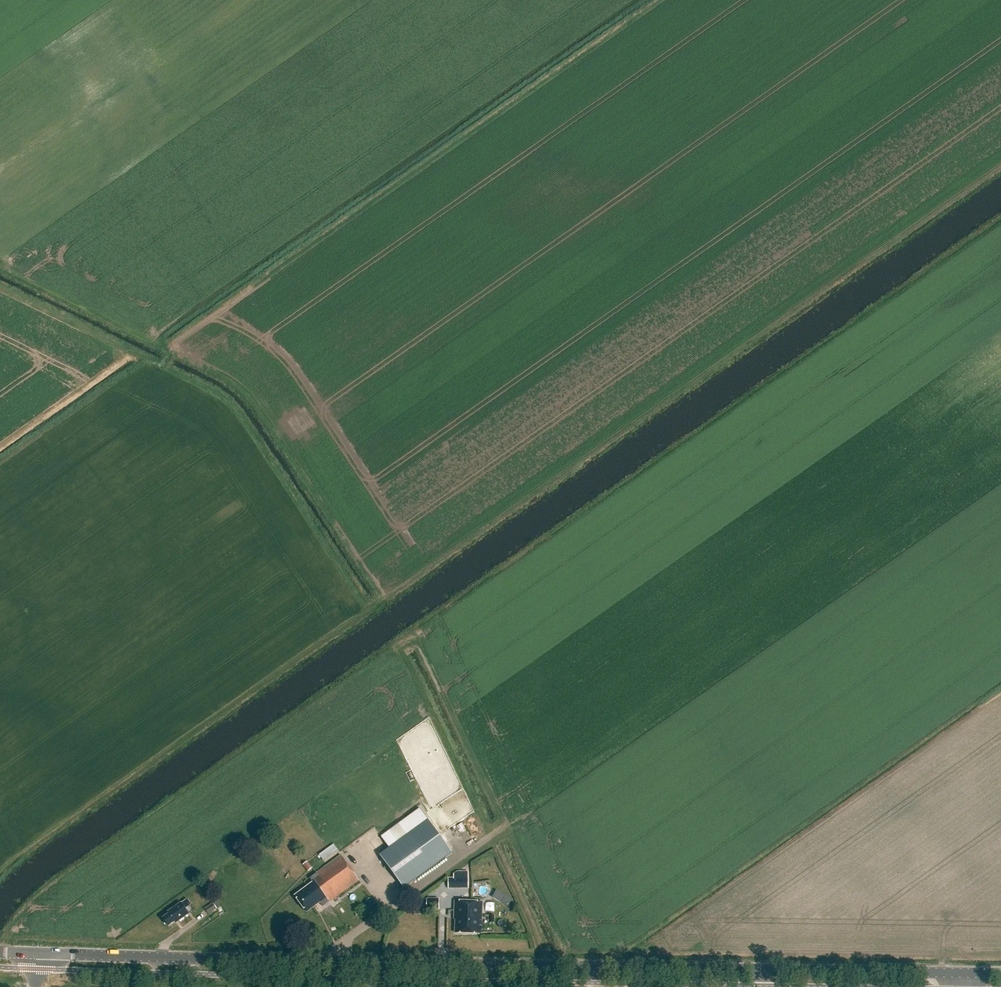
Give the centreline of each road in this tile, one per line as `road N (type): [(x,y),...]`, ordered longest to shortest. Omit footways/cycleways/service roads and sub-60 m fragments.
road 1 (secondary): [(36,954),(1000,973)]

